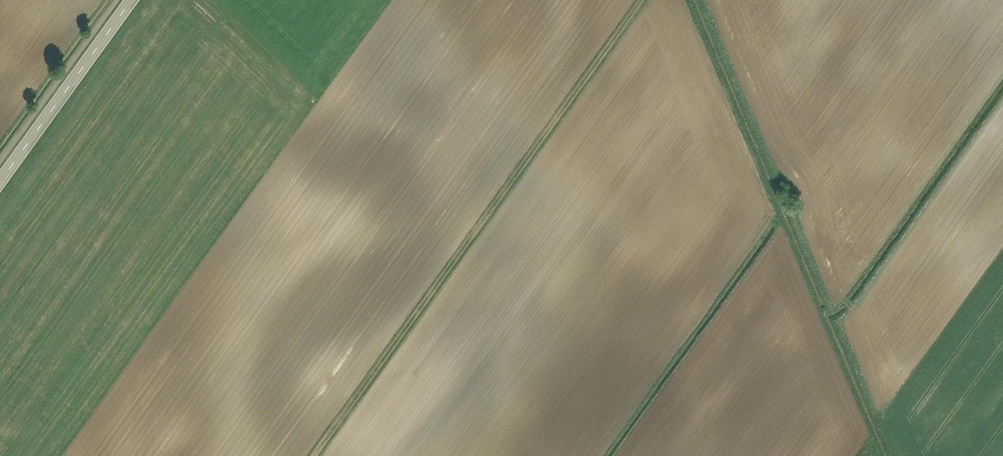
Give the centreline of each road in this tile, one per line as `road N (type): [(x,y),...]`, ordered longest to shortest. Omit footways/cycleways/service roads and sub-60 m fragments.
road 1 (secondary): [(0,182),(131,0)]

